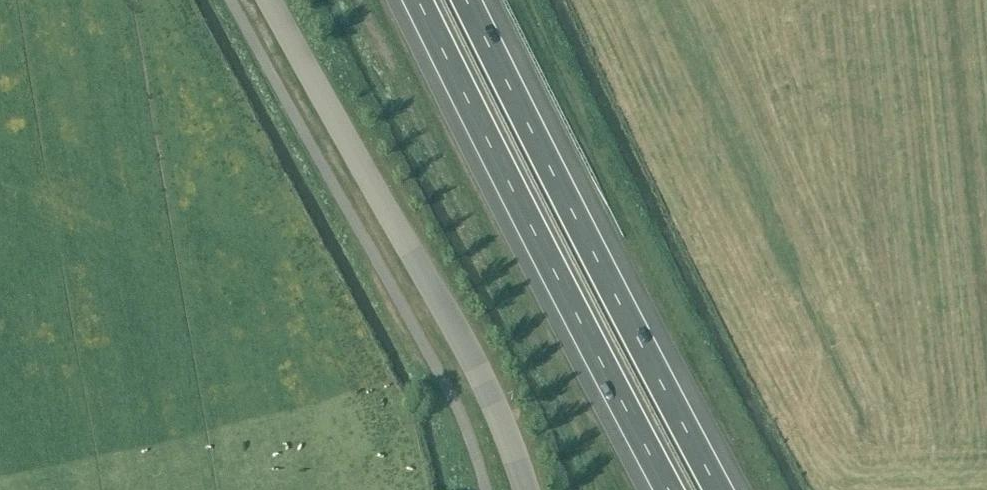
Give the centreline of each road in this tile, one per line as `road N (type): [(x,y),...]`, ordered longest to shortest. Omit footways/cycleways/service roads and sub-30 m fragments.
road 1 (tertiary): [(530,489),(436,294),(269,0)]
road 2 (motorway): [(735,489),(481,0)]
road 3 (motorway): [(411,0),(659,489)]

